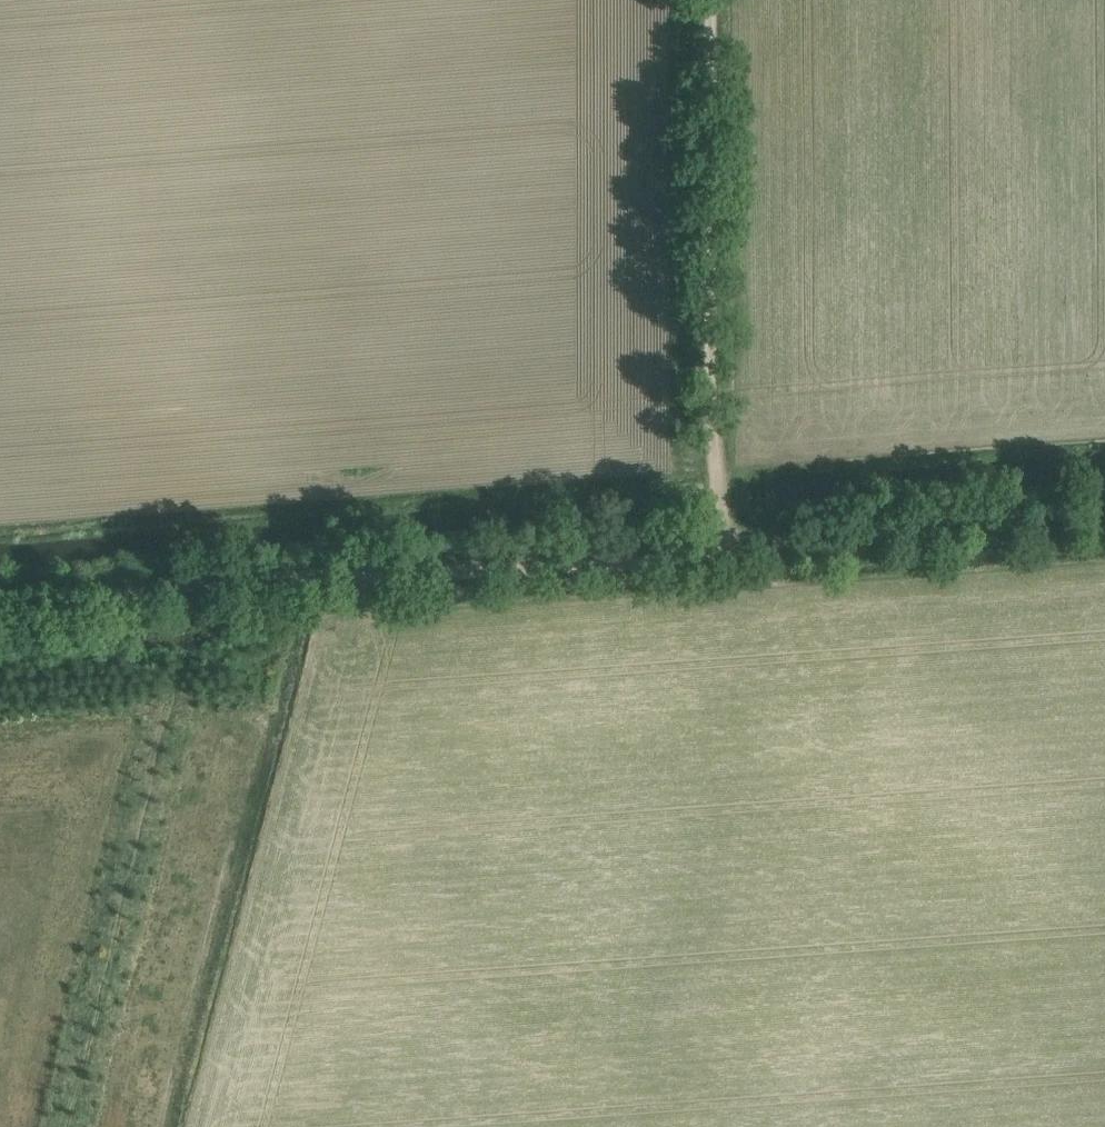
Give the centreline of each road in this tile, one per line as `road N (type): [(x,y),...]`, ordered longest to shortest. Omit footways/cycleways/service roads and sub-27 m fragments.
road 1 (track): [(0,590),(713,544)]
road 2 (track): [(713,544),(715,0)]

